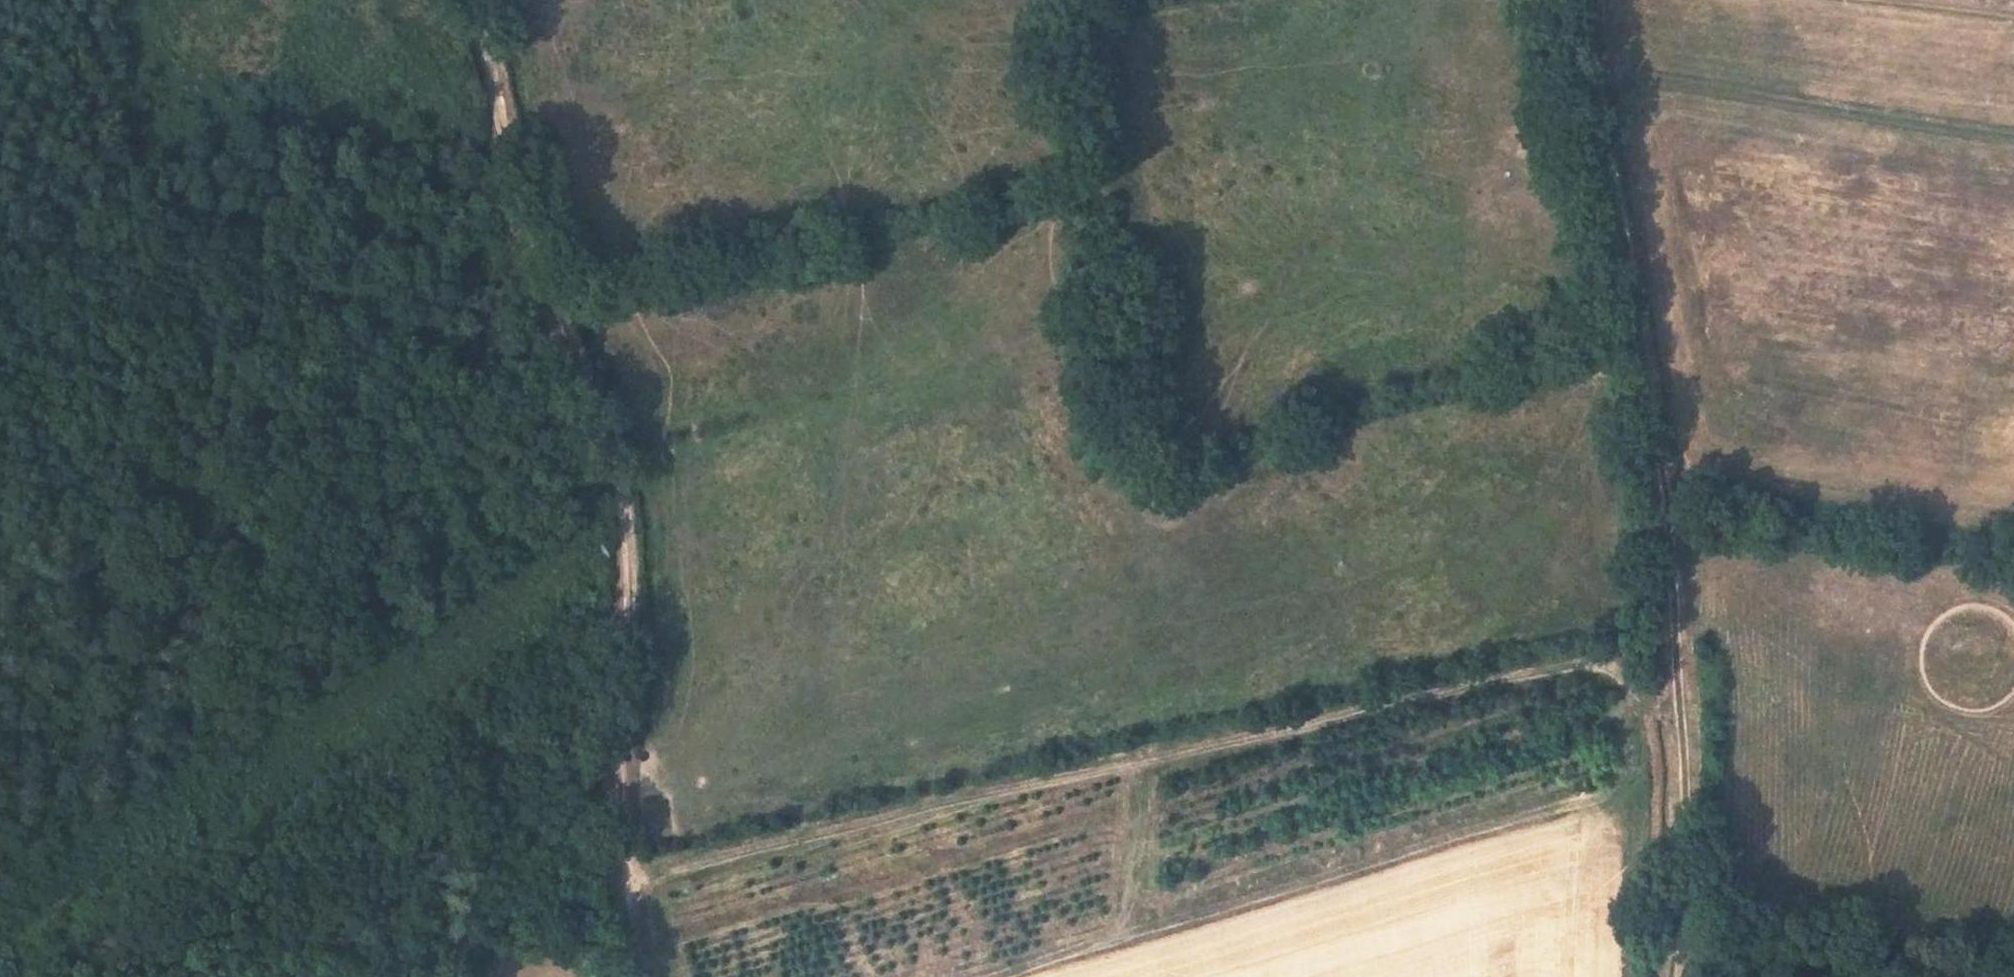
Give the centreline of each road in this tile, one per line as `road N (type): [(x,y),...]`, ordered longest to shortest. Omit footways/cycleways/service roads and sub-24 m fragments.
road 1 (track): [(629,976),(625,523),(509,148),(480,0)]
road 2 (track): [(1675,976),(1687,818),(1667,458),(1583,0)]

